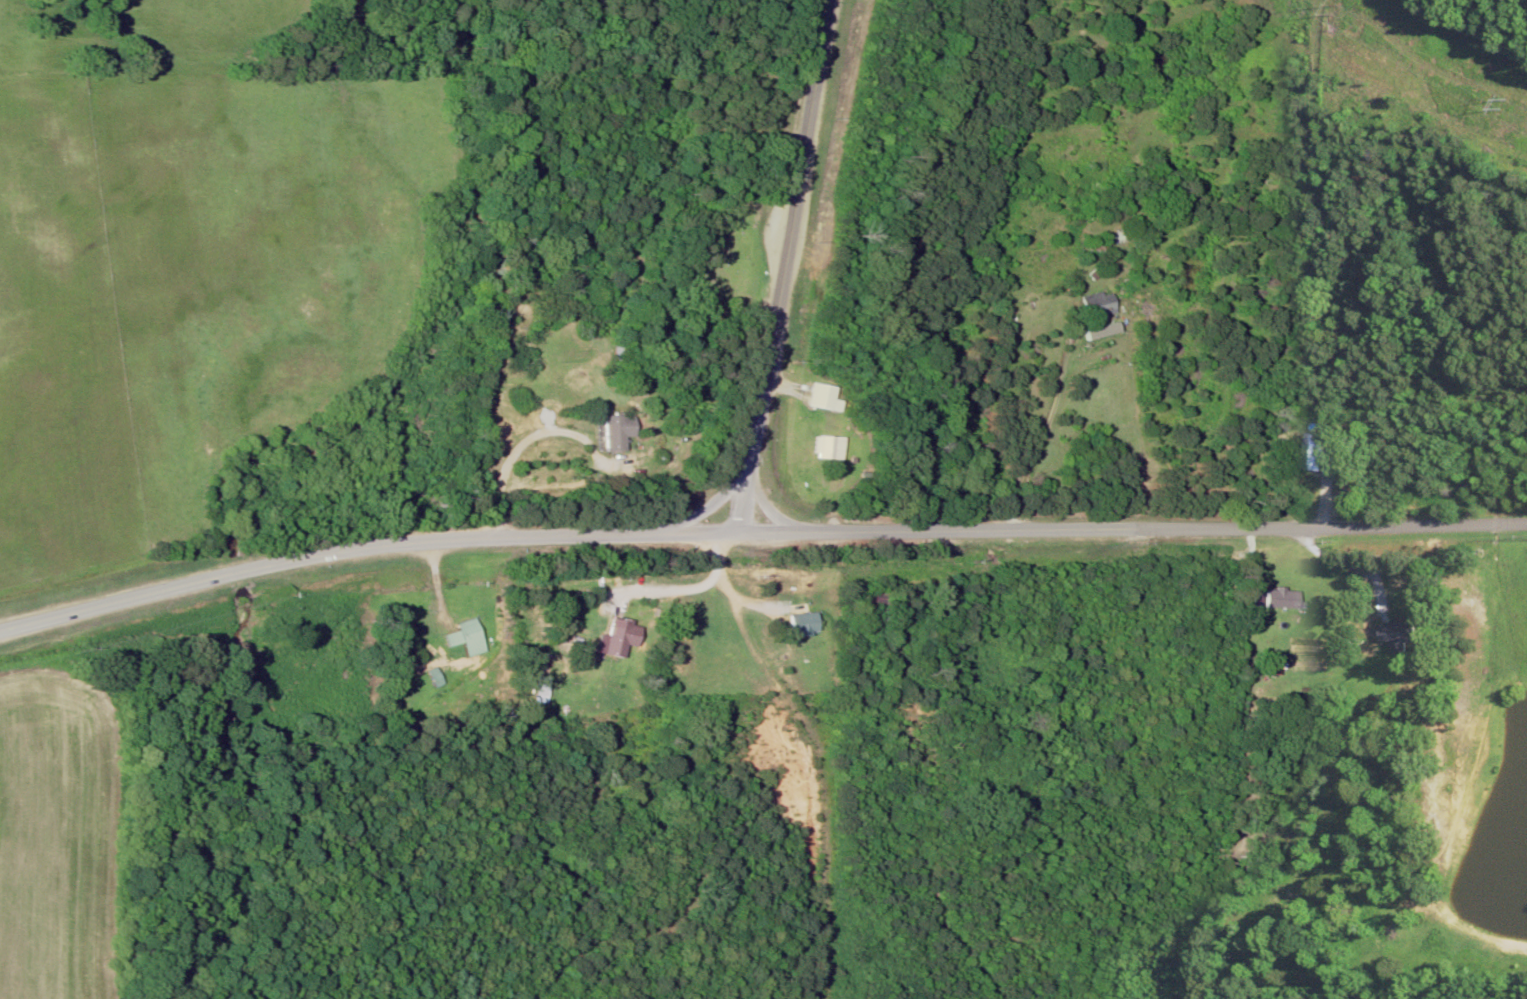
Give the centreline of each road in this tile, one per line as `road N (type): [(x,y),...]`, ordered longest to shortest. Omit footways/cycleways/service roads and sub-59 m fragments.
road 1 (residential): [(1526,520),(742,535)]
road 2 (secondary): [(742,535),(499,538),(332,552),(0,632)]
road 3 (secondary): [(827,0),(742,535)]
road 4 (secondary): [(749,459),(705,513),(658,536)]

